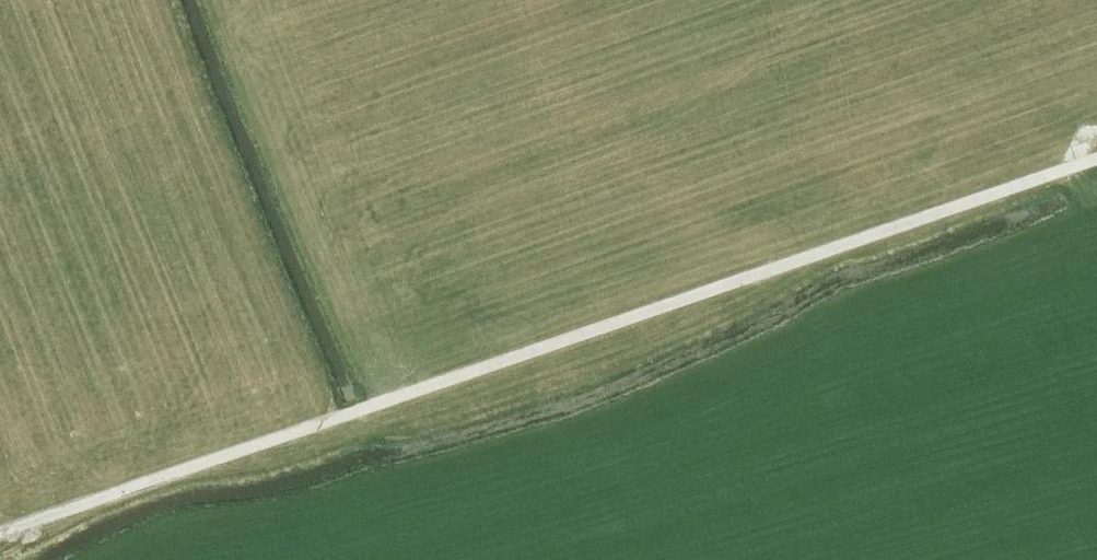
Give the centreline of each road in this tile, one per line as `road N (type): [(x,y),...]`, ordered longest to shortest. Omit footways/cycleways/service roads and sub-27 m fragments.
road 1 (track): [(1096,161),(0,533)]

